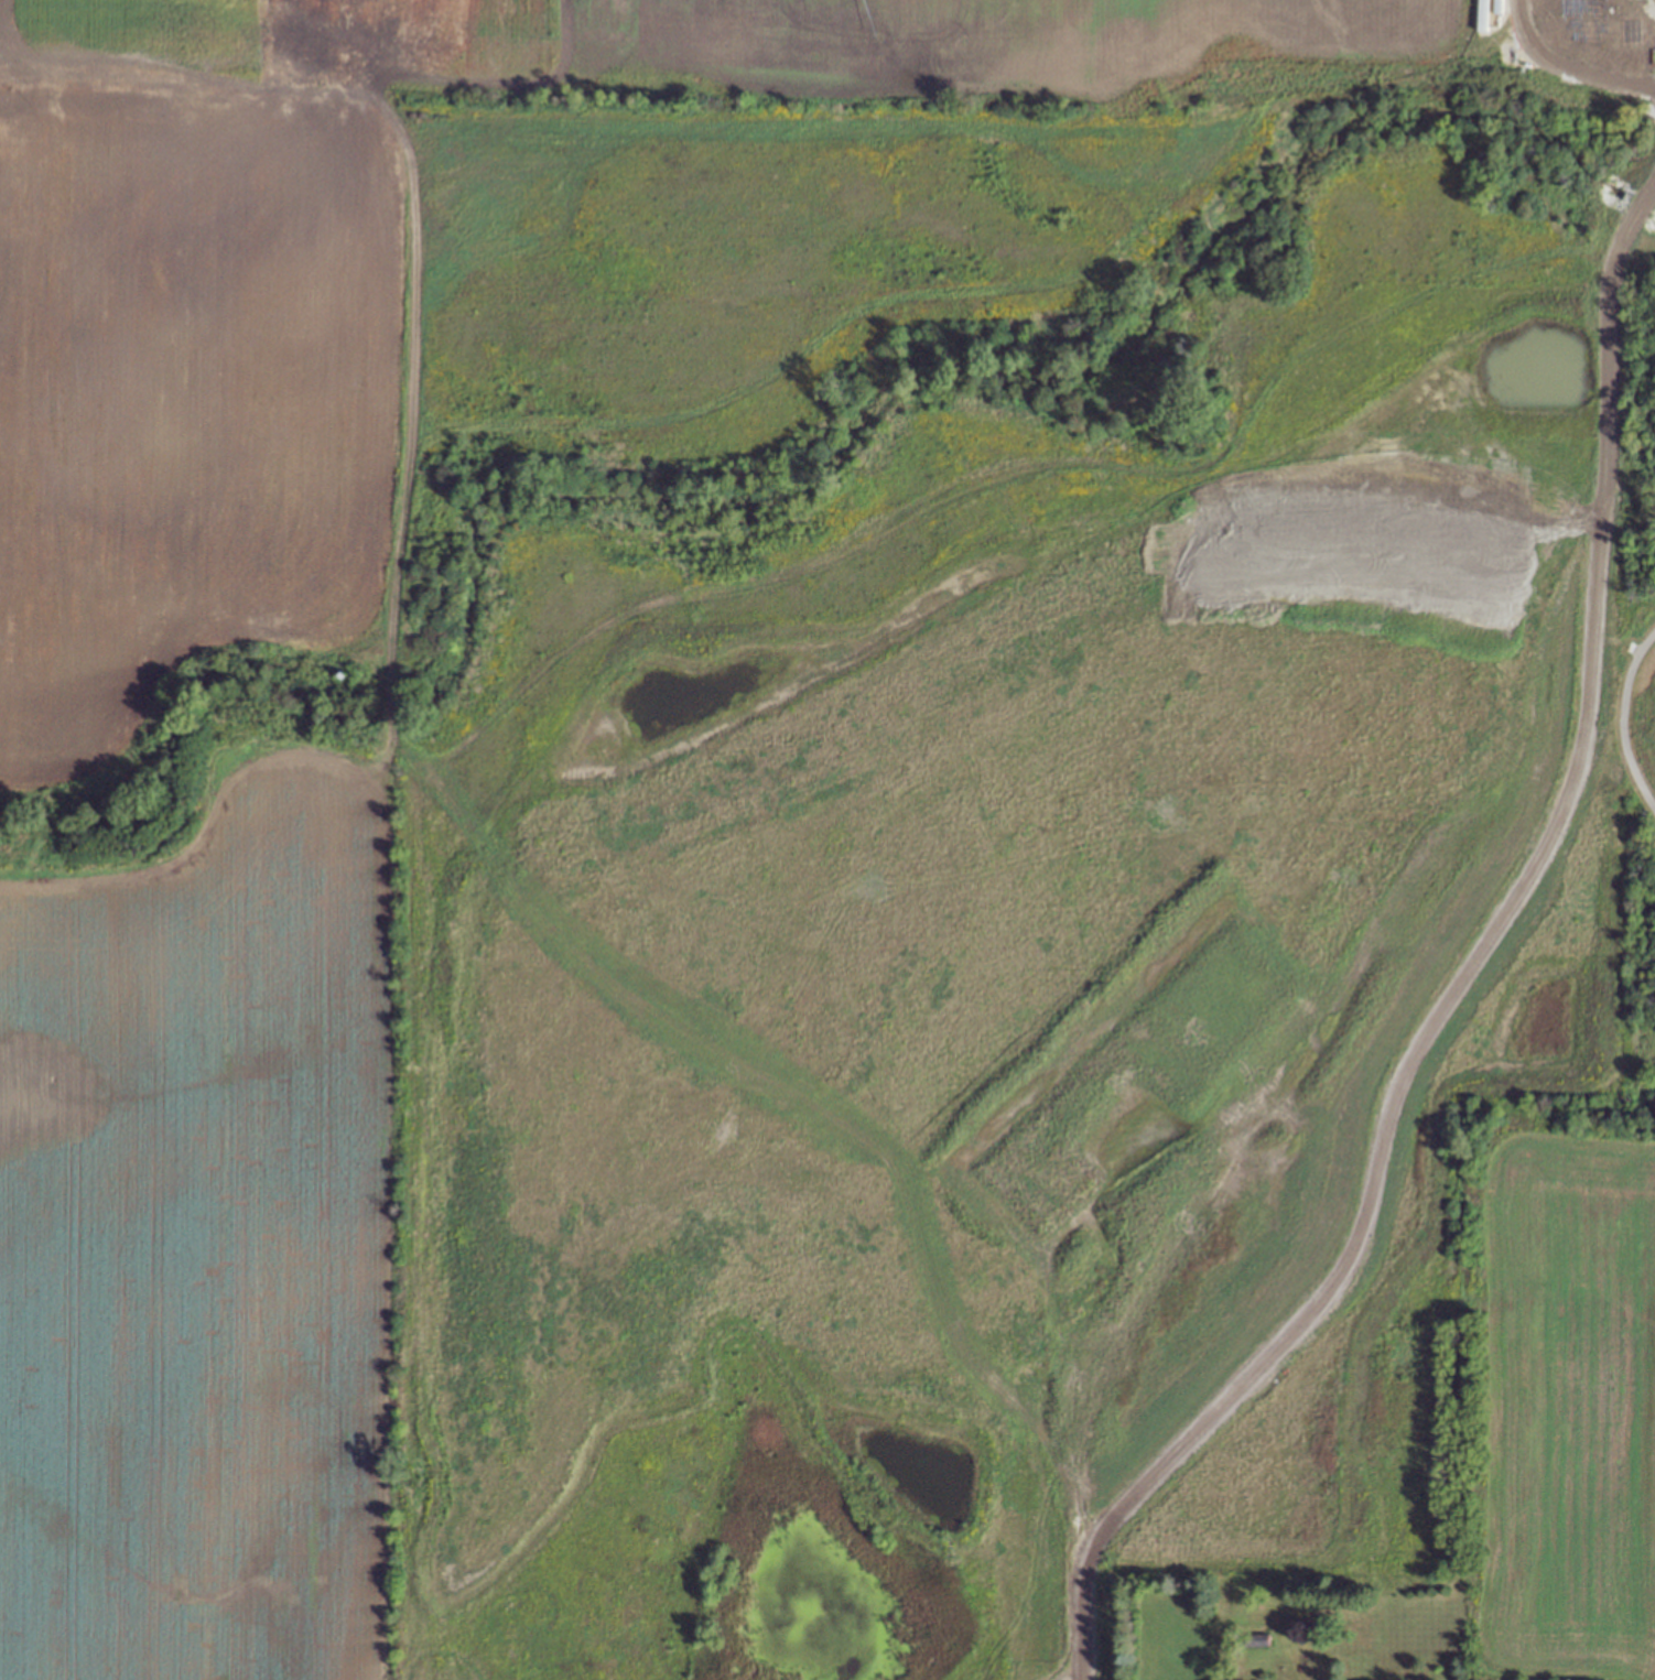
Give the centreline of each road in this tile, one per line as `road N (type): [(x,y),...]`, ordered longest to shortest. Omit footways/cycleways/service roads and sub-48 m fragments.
road 1 (residential): [(1083,1679),(1082,1550),(1346,1260),(1388,1093),(1546,841),(1576,770),(1604,463),(1608,282),(1622,235),(1654,178)]
road 2 (residential): [(1654,90),(1597,82),(1512,52)]

